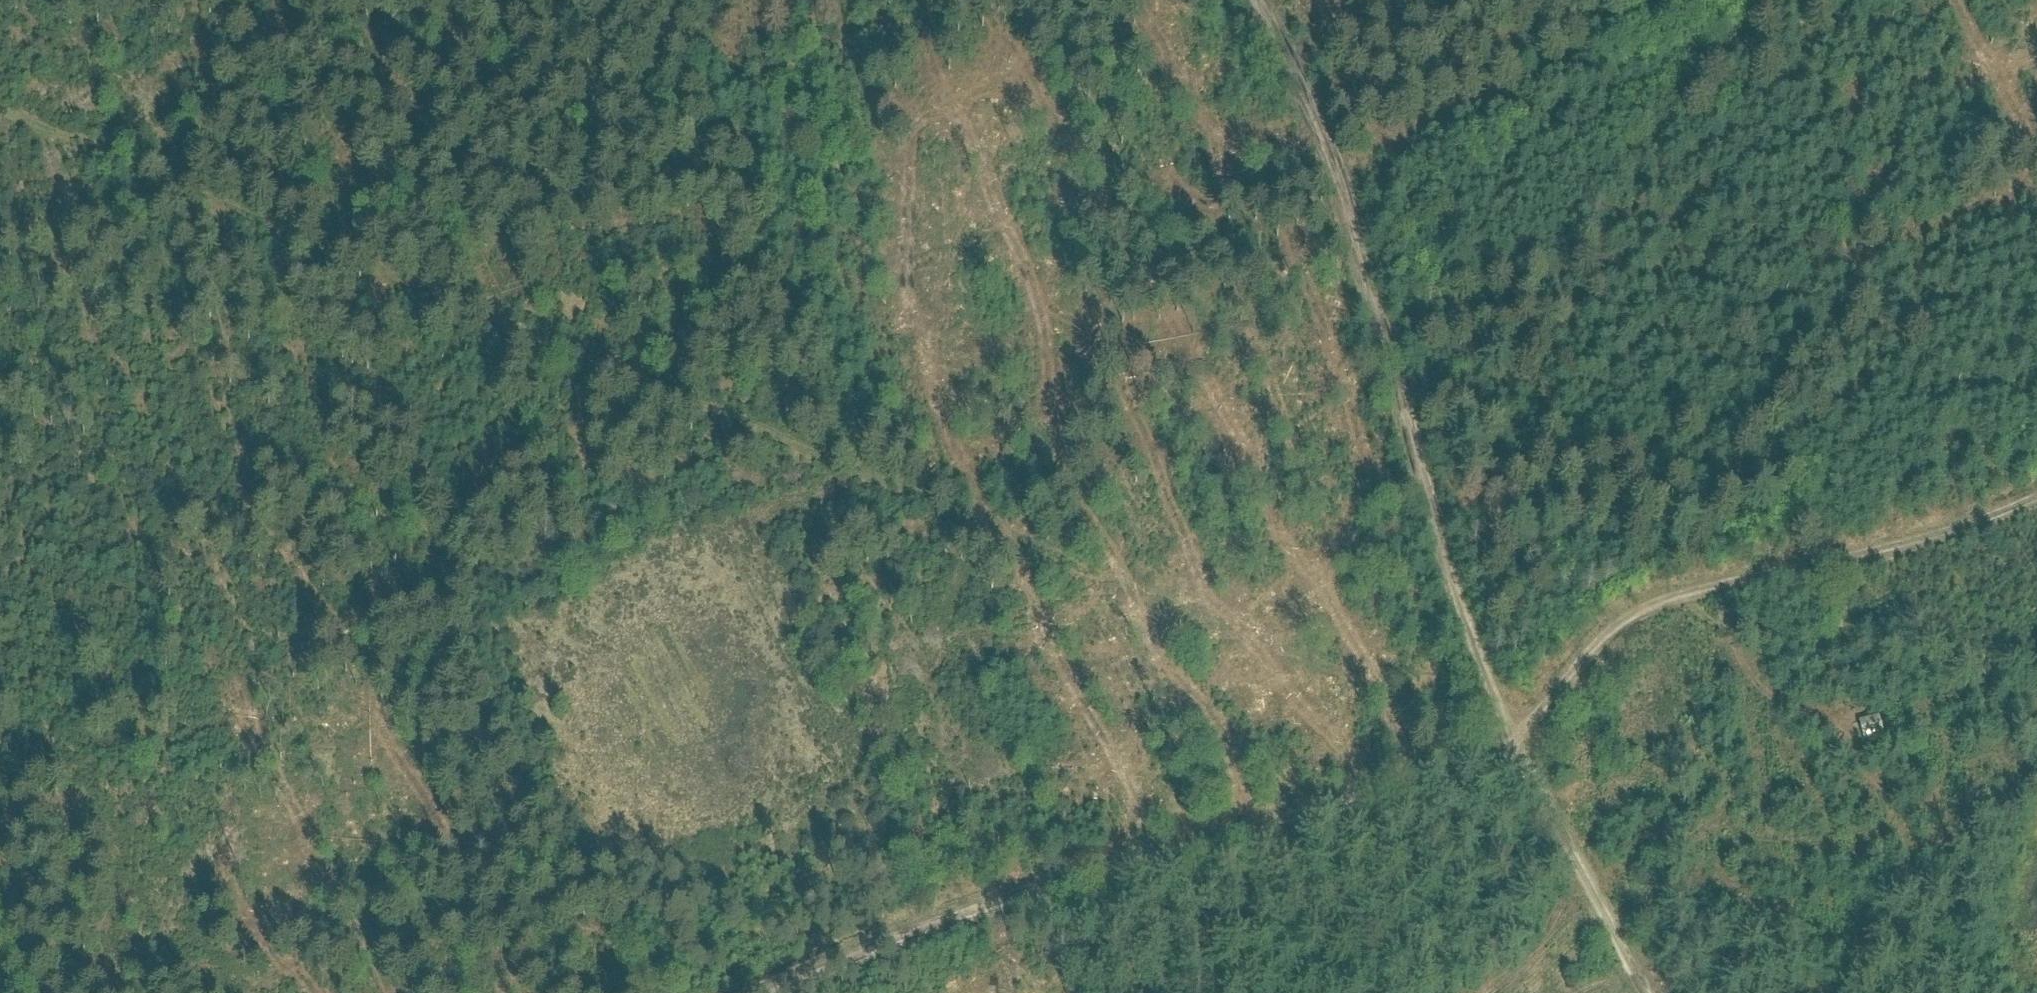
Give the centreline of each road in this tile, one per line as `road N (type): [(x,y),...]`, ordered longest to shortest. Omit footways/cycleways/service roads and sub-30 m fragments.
road 1 (track): [(2036,494),(1940,535),(1637,611),(1612,628),(1514,740)]
road 2 (track): [(1514,740),(1556,846),(1650,992)]

